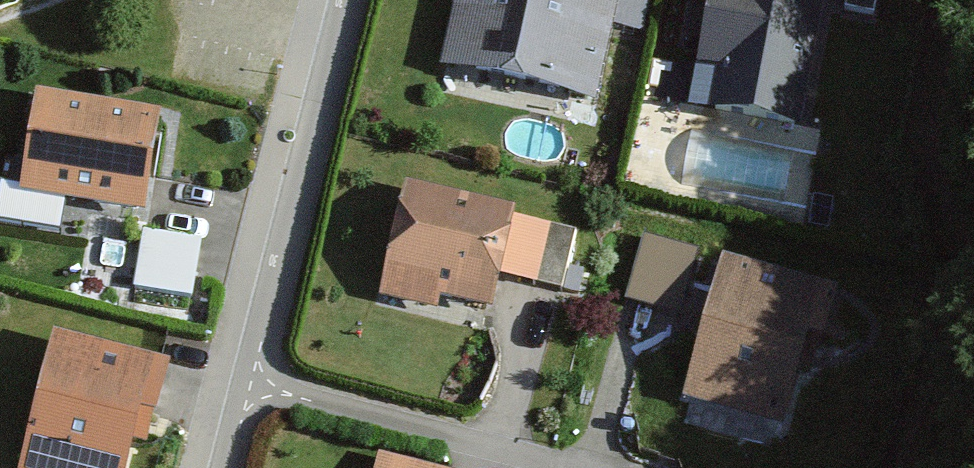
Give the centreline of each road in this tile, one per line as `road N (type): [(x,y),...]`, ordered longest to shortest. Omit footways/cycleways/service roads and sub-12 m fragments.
road 1 (residential): [(348,0),(231,467)]

